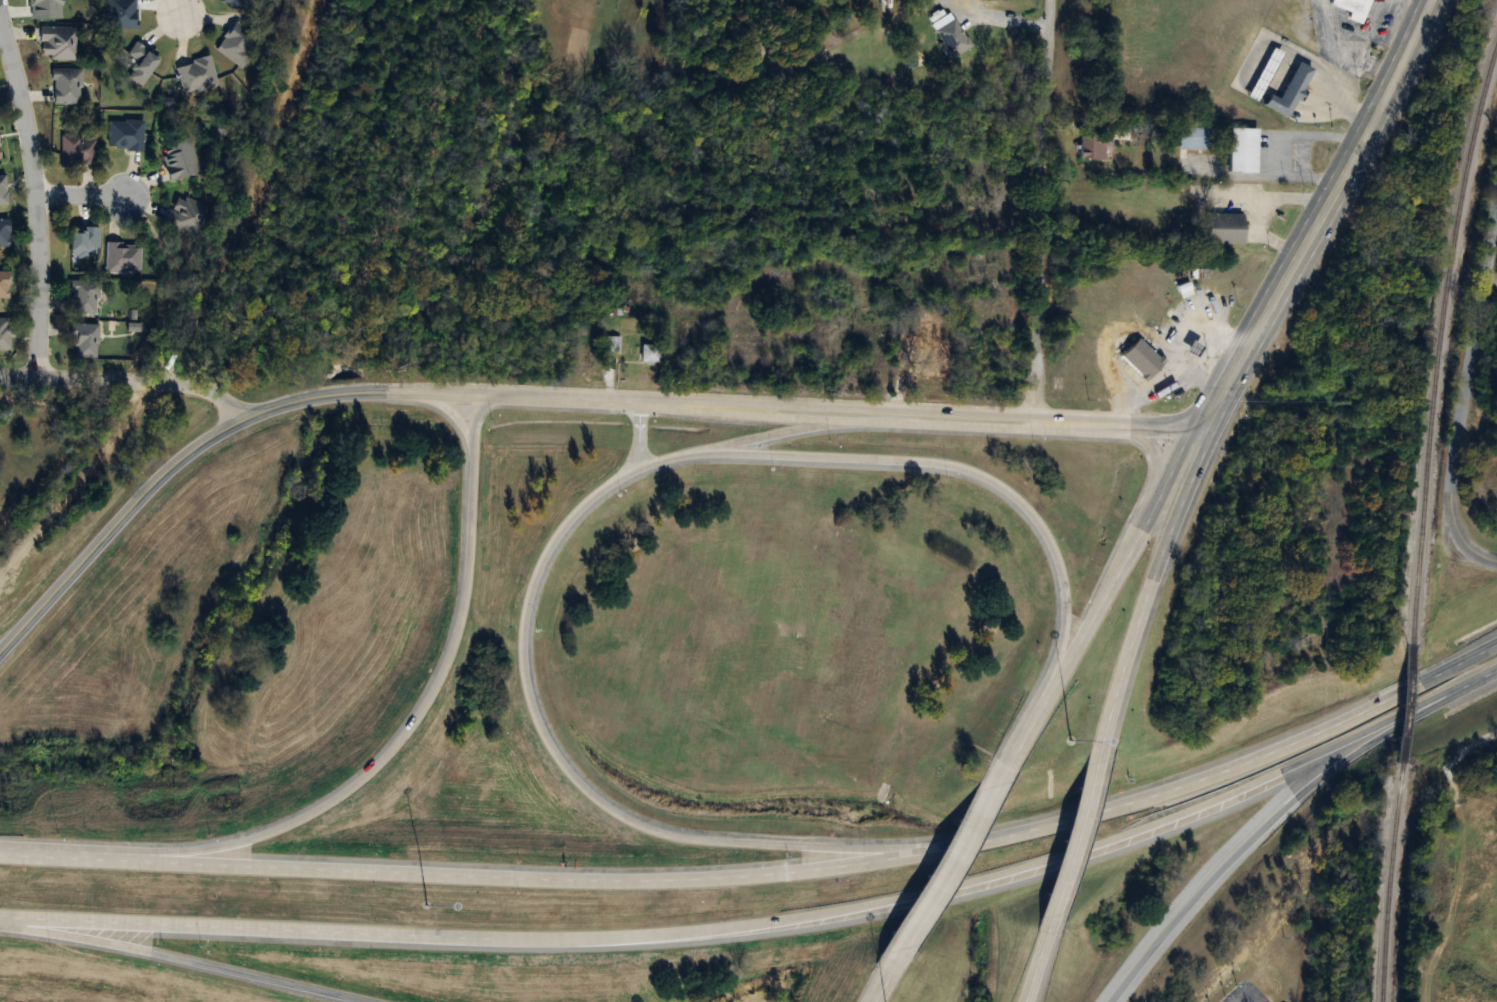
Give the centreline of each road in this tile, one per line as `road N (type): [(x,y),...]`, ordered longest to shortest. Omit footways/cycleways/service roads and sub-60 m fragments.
road 1 (motorway): [(1496,645),(1209,778),(926,854),(663,880),(442,874)]
road 2 (motorway): [(439,936),(695,932),(904,897),(1175,817),(1453,692)]
road 3 (motorway): [(926,854),(662,830),(625,816),(578,782),(552,749),(532,707),(525,658),(526,615),(540,567),(596,494),(634,470),(700,456)]
road 4 (tertiary): [(1202,426),(470,398)]
road 5 (motorway): [(470,398),(459,620),(424,704),(392,746),(320,807),(254,836),(207,849),(86,857)]
road 6 (motorway): [(700,456),(921,461),(969,470),(1002,488),(1024,505),(1060,568),(1066,609),(1058,670)]
road 7 (motorway): [(1112,1001),(1263,830),(1338,766),(1453,692)]
road 8 (motorway): [(442,874),(0,852)]
road 9 (motorway): [(0,919),(439,936)]
road 10 (residential): [(1052,0),(1036,422)]
road 11 (residential): [(1496,204),(1451,511),(1463,538),(1496,560)]
road 12 (motorway): [(0,923),(368,1001)]
road 13 (primary): [(1382,106),(1202,426)]
road 14 (residential): [(0,15),(33,166),(38,378)]
road 15 (primary): [(1099,758),(1202,426)]
road 16 (tertiary): [(0,653),(161,475),(243,419)]
road 17 (primary): [(1202,426),(1058,670)]
road 18 (residential): [(243,419),(217,393),(170,380),(0,377)]
road 19 (tertiary): [(470,398),(355,394),(243,419)]
road 20 (primary): [(998,782),(890,970)]
road 21 (primary): [(1053,923),(1099,758)]
road 22 (motorway): [(700,456),(860,414)]
road 23 (primary): [(1058,670),(998,782)]

